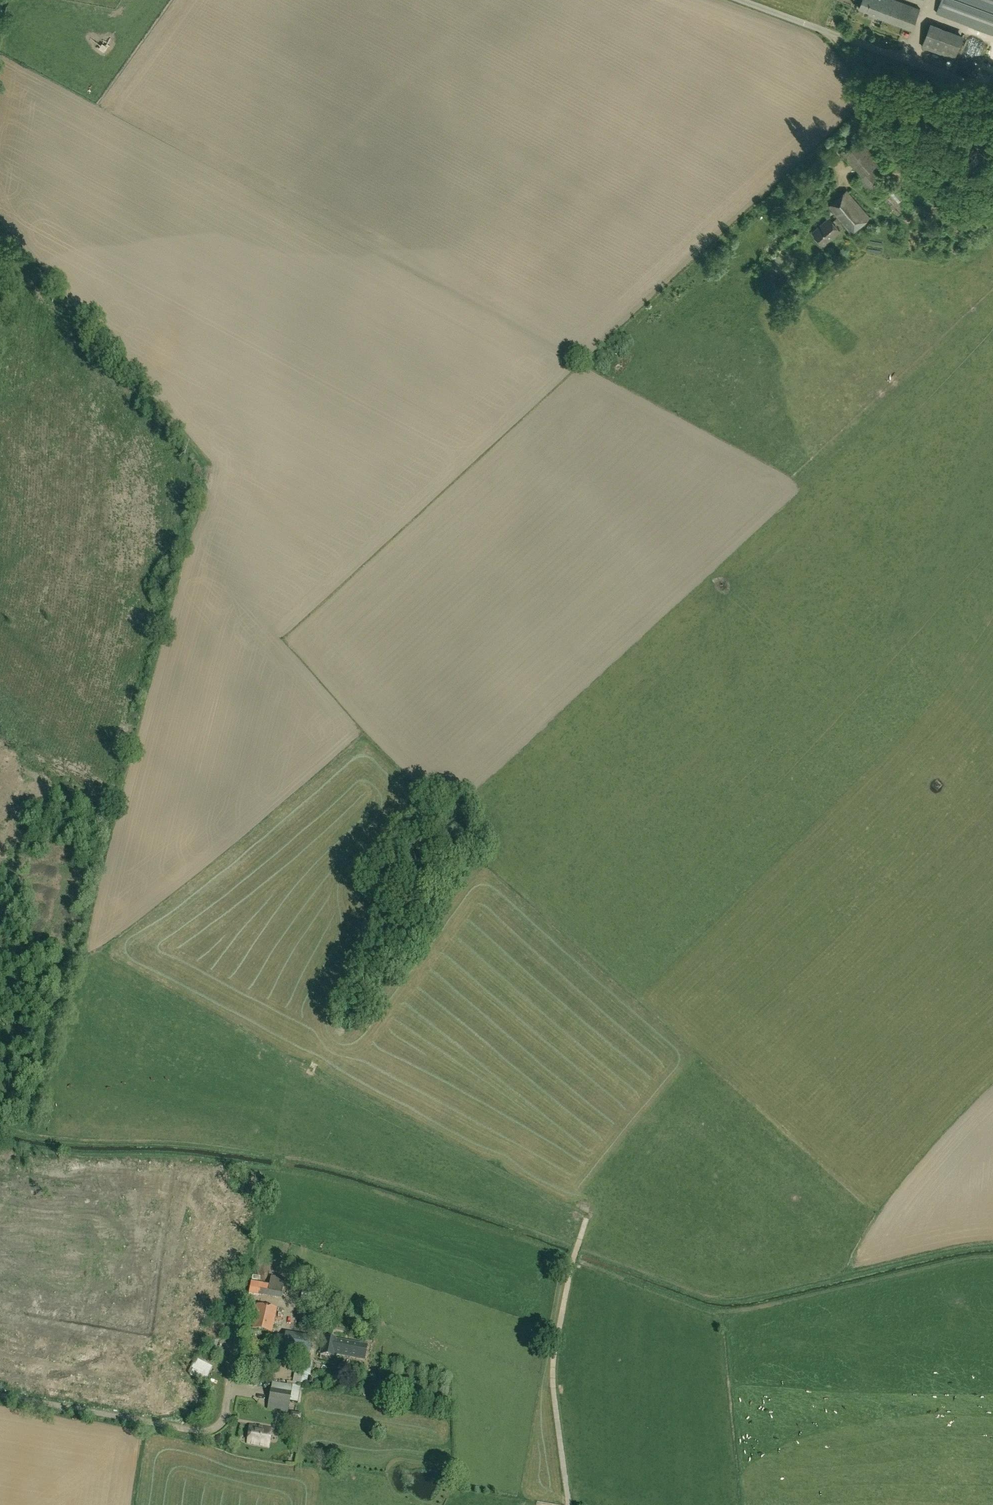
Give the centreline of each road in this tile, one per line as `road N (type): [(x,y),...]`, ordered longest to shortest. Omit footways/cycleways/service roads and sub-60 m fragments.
road 1 (track): [(992,94),(734,0)]

